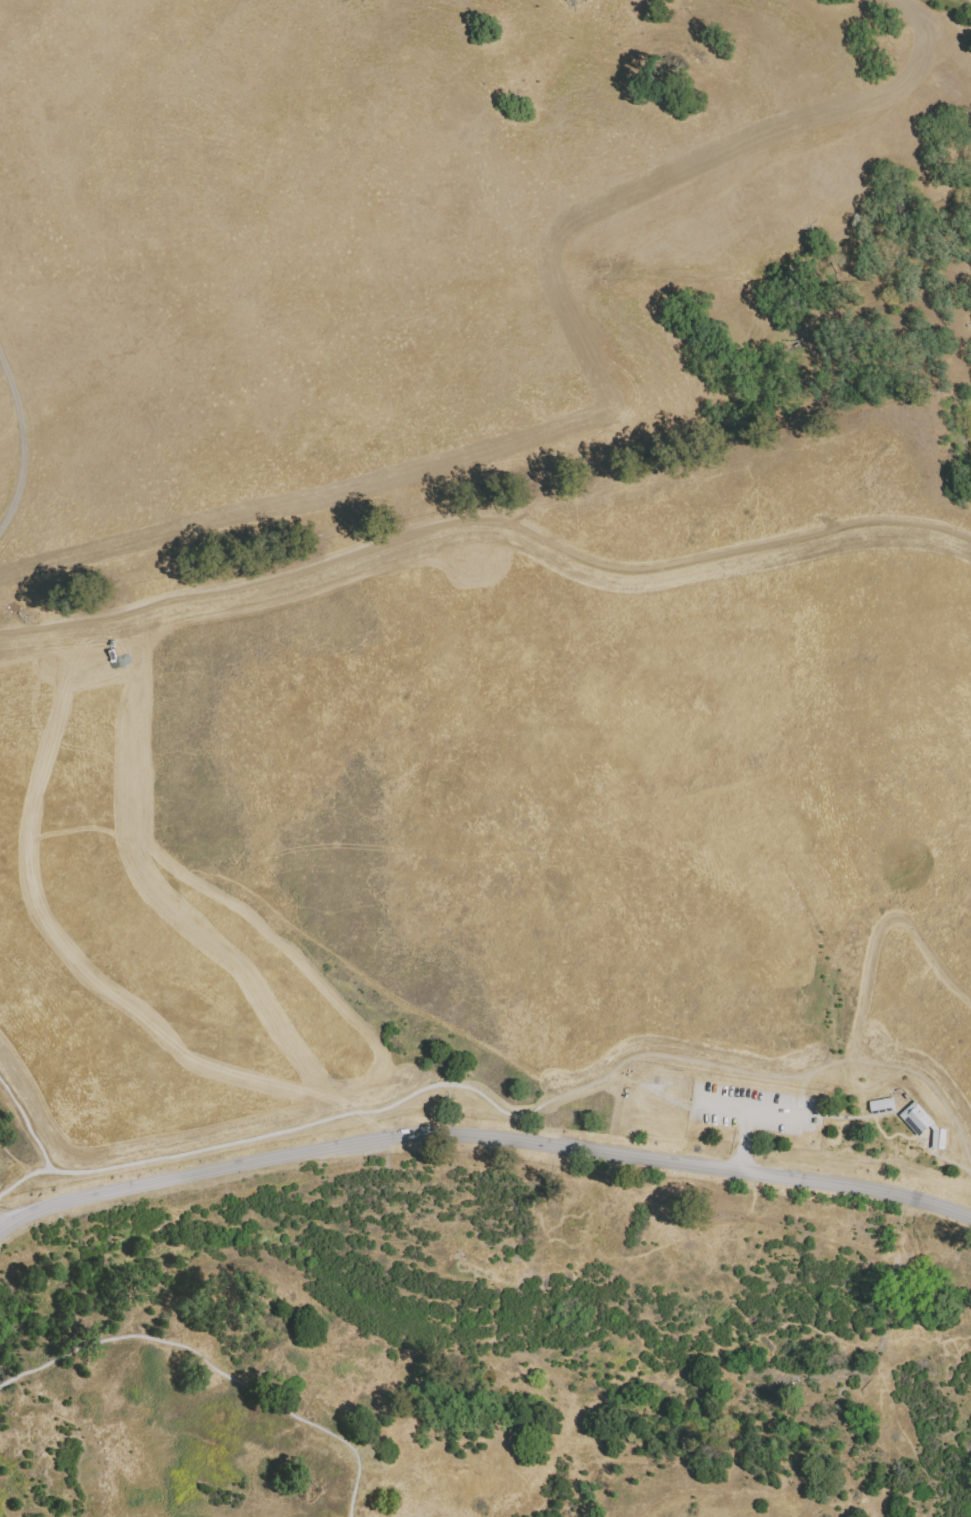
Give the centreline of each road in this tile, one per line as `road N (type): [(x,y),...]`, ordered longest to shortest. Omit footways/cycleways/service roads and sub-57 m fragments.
road 1 (tertiary): [(970,1218),(843,1185),(431,1135),(335,1146),(79,1200),(0,1231)]

